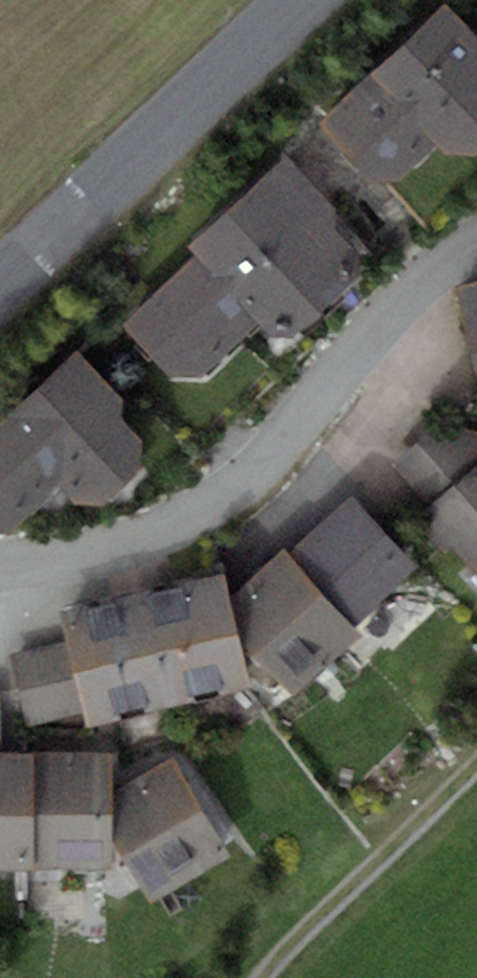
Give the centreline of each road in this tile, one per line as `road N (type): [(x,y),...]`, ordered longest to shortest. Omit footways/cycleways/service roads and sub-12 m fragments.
road 1 (residential): [(476,243),(402,301),(233,490),(162,532),(0,569)]
road 2 (tertiary): [(0,289),(305,0)]
road 3 (track): [(266,977),(300,933),(476,766)]

